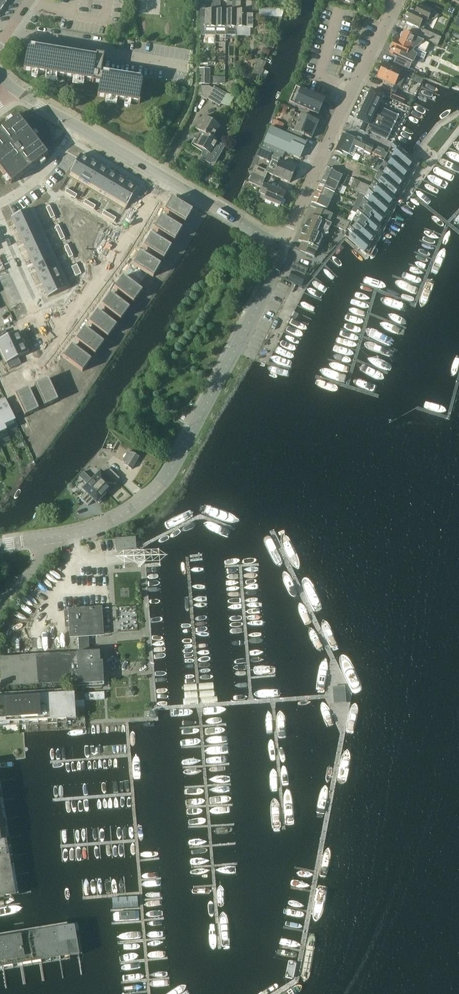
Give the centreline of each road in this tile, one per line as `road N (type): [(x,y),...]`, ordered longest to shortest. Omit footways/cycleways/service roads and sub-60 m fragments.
road 1 (tertiary): [(45,538),(94,528),(163,480),(276,270),(273,242)]
road 2 (tertiary): [(397,0),(289,230),(273,242)]
road 3 (residential): [(167,177),(56,341)]
road 4 (residential): [(8,32),(188,66)]
road 5 (tertiary): [(167,177),(14,89)]
road 6 (tertiary): [(273,242),(167,177)]
road 7 (residential): [(56,341),(37,320),(0,233)]

